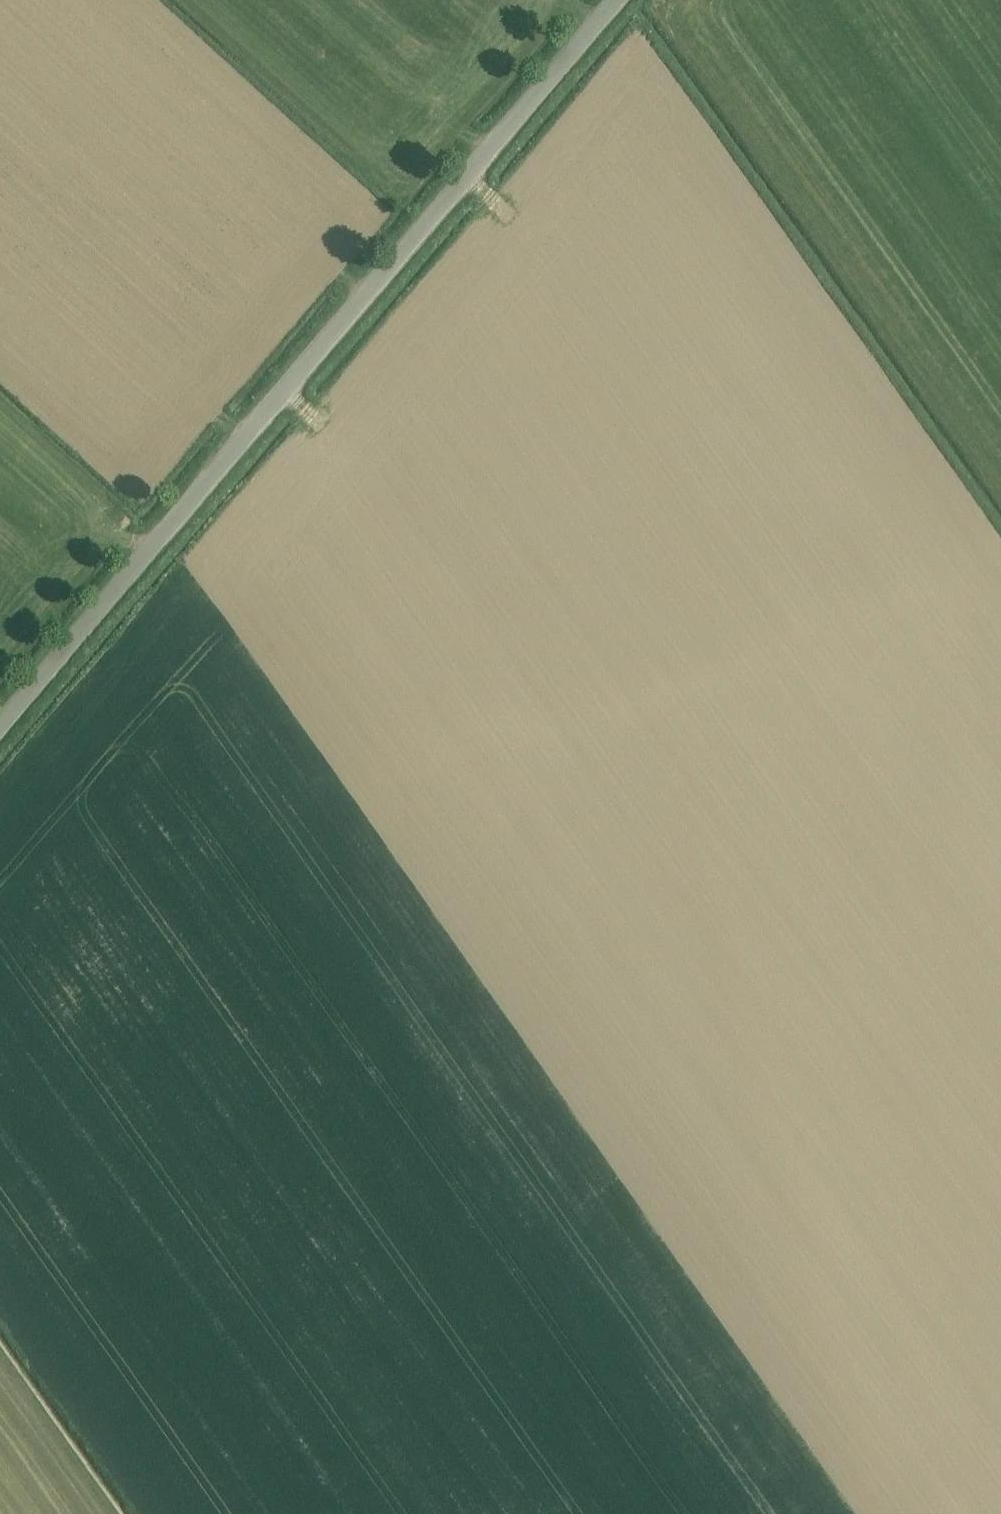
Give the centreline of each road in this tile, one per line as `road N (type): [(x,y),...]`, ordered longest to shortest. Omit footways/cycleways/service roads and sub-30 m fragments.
road 1 (tertiary): [(0,717),(609,0)]

